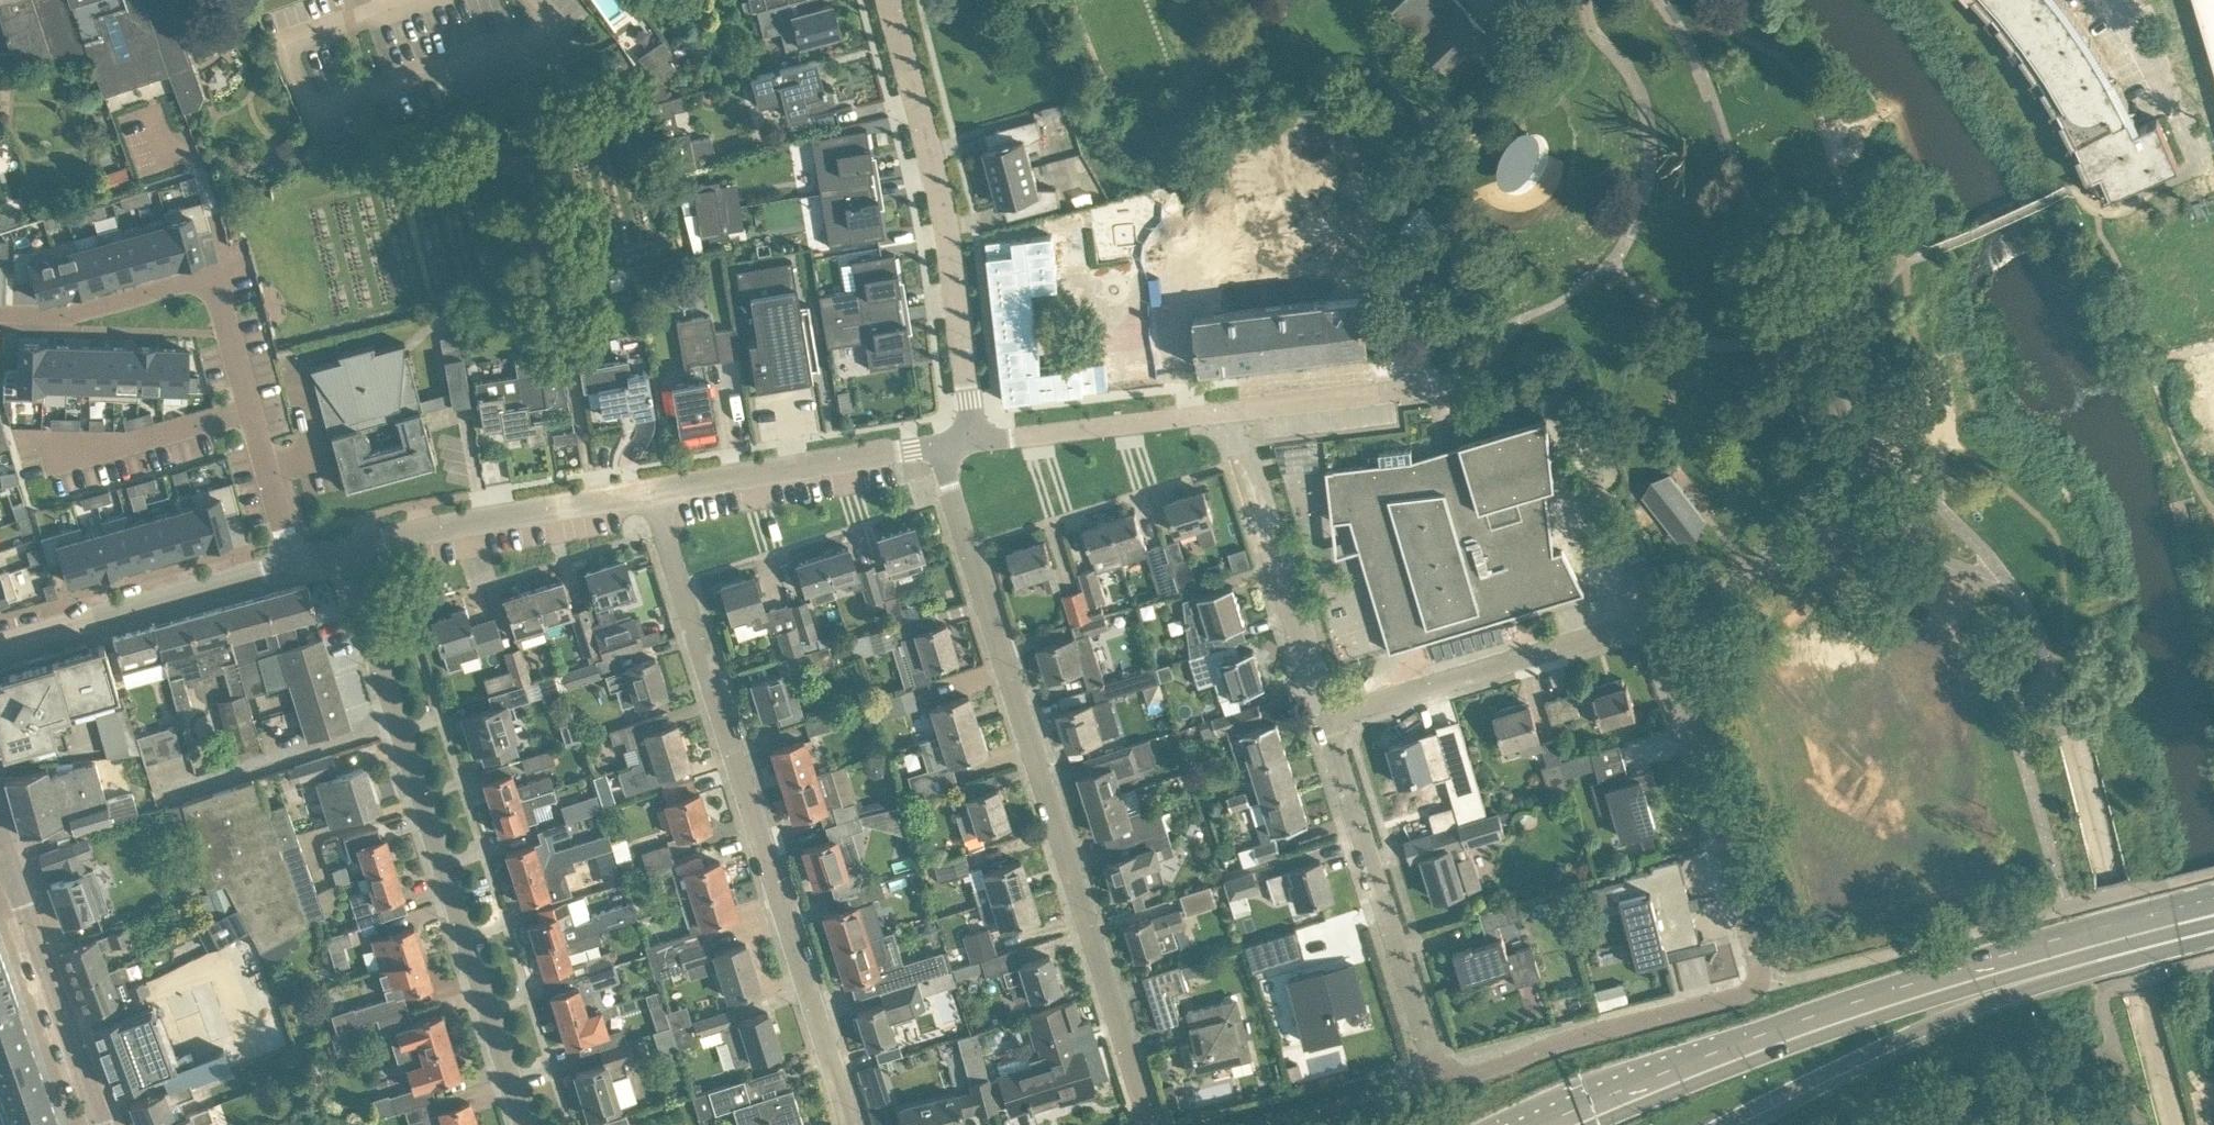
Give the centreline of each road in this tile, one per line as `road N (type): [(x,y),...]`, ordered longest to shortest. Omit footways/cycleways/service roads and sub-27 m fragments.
road 1 (residential): [(1145,1124),(929,449)]
road 2 (residential): [(844,1124),(652,492)]
road 3 (residential): [(517,1124),(343,546)]
road 4 (secondary): [(1587,1124),(1861,1017),(2066,953)]
road 5 (residential): [(0,312),(59,314),(211,280),(293,560)]
road 6 (residential): [(974,441),(946,226),(885,0)]
road 7 (residential): [(1762,985),(1651,627)]
road 8 (residential): [(1431,1074),(1323,724)]
road 9 (secondary): [(1745,1124),(2066,953)]
road 10 (residential): [(1762,985),(1431,1074)]
road 11 (residential): [(1323,724),(1651,627)]
road 12 (residential): [(1323,724),(1228,414)]
road 13 (residential): [(343,546),(652,492)]
road 14 (residential): [(0,644),(293,560)]
road 15 (residential): [(104,1124),(2,852)]
road 16 (residential): [(652,492),(929,449)]
road 17 (residential): [(974,441),(1228,414)]
road 18 (residential): [(1431,1074),(1243,1124)]
road 19 (residential): [(1228,414),(1421,393)]
road 20 (secondary): [(2066,953),(2213,914)]

